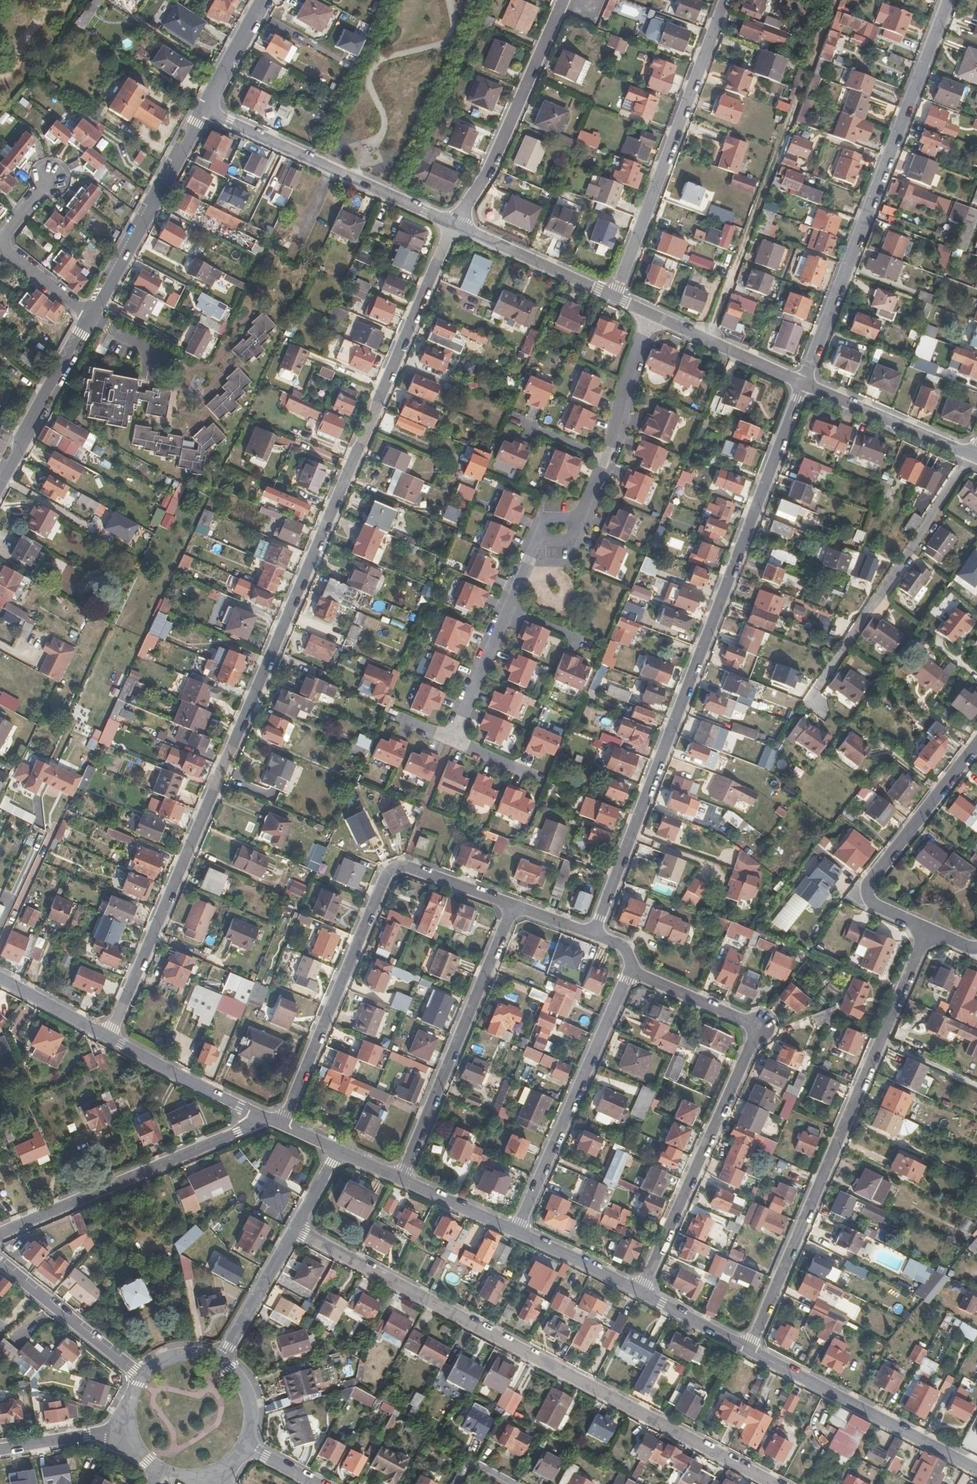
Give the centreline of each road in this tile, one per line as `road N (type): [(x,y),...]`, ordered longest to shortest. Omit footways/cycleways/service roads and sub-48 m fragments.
road 1 (residential): [(453,225),(109,1039)]
road 2 (residential): [(803,382),(595,934)]
road 3 (residential): [(297,1232),(774,1483)]
road 4 (residential): [(927,930),(750,1349)]
road 5 (residential): [(640,1291),(759,1024),(631,970)]
road 6 (residential): [(948,0),(803,382)]
road 7 (residential): [(510,905),(404,866),(387,872),(283,1125)]
road 8 (unclassified): [(838,0),(708,341)]
road 9 (residential): [(726,0),(615,298)]
road 10 (residential): [(811,704),(975,455)]
road 11 (residential): [(510,905),(401,1180)]
road 12 (residential): [(0,1234),(245,1130),(261,1115)]
road 13 (residential): [(631,970),(519,1232)]
road 14 (residential): [(453,225),(205,110)]
road 15 (residential): [(976,1472),(750,1349)]
road 16 (residential): [(453,225),(493,168),(571,0)]
road 17 (tertiary): [(205,110),(91,318)]
road 18 (residential): [(536,541),(458,741)]
road 19 (residential): [(654,315),(587,515)]
road 20 (residential): [(976,747),(873,880),(874,903)]
road 21 (residential): [(975,455),(803,382)]
road 22 (tertiary): [(91,318),(0,481)]
road 23 (residential): [(143,1377),(0,1263)]
road 24 (residential): [(615,298),(453,225)]
road 25 (residential): [(261,1115),(109,1039)]
road 26 (residential): [(219,1366),(297,1232)]
road 27 (residential): [(640,1291),(519,1232)]
road 28 (residential): [(519,1232),(401,1180)]
road 29 (residential): [(0,1451),(126,1430)]
road 30 (tertiary): [(264,0),(205,110)]
road 31 (residential): [(109,1039),(0,979)]
road 32 (residential): [(750,1349),(640,1291)]

